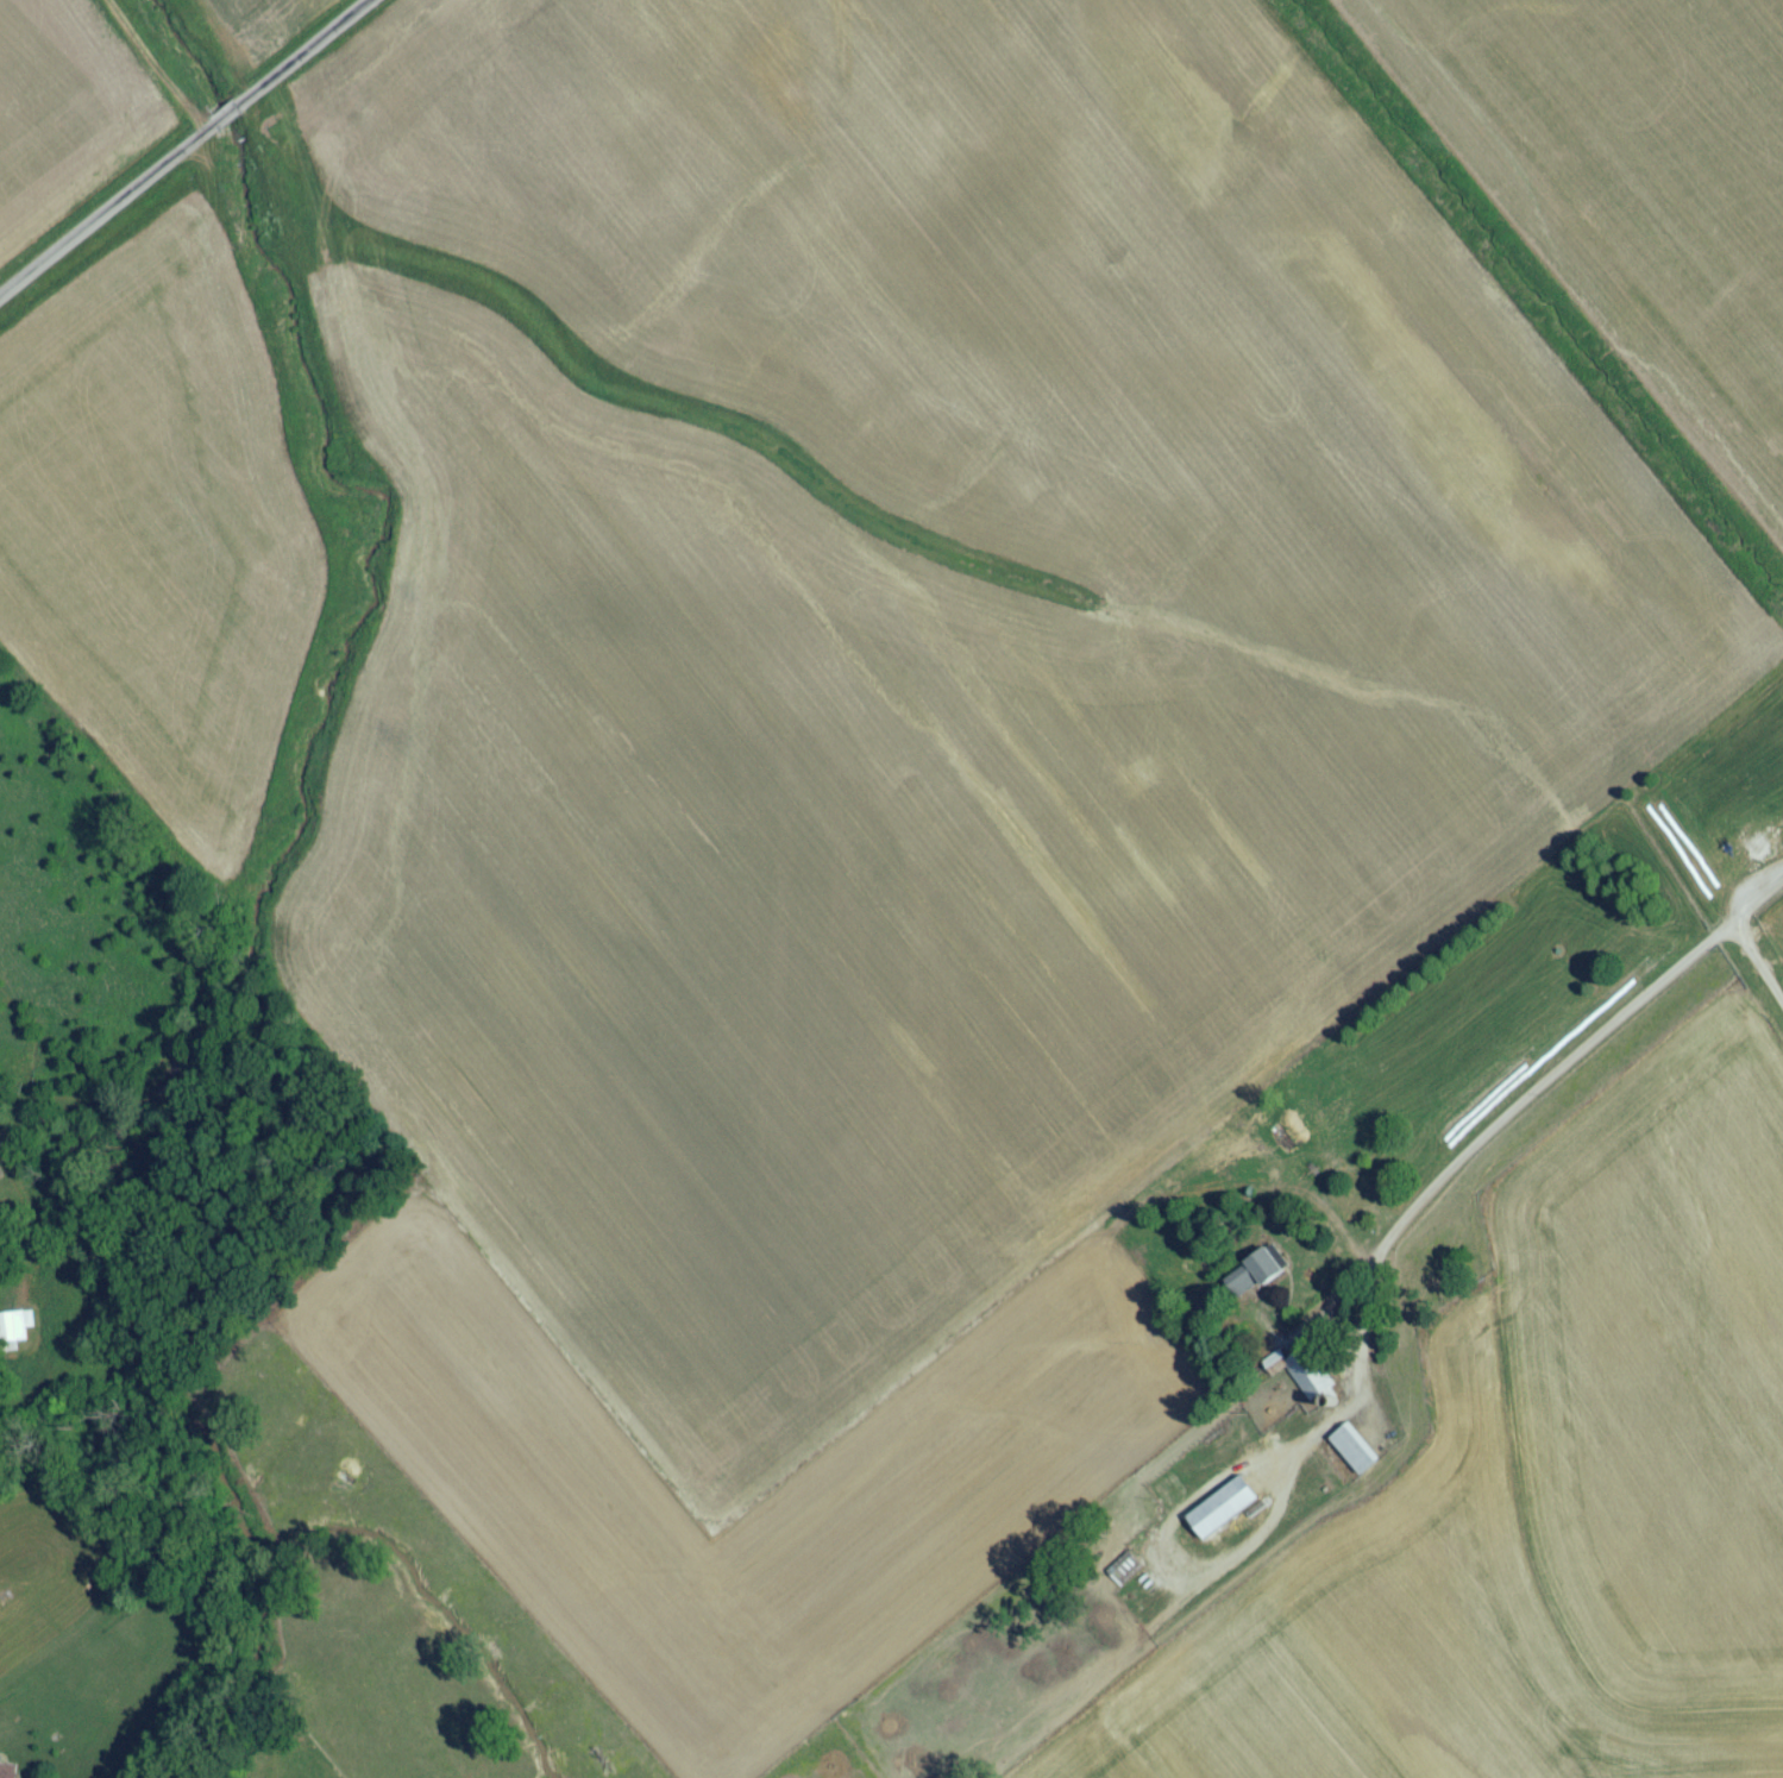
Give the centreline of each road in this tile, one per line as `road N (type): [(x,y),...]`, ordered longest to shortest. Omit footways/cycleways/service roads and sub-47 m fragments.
road 1 (residential): [(1782,881),(1313,1301)]
road 2 (residential): [(0,300),(370,0)]

